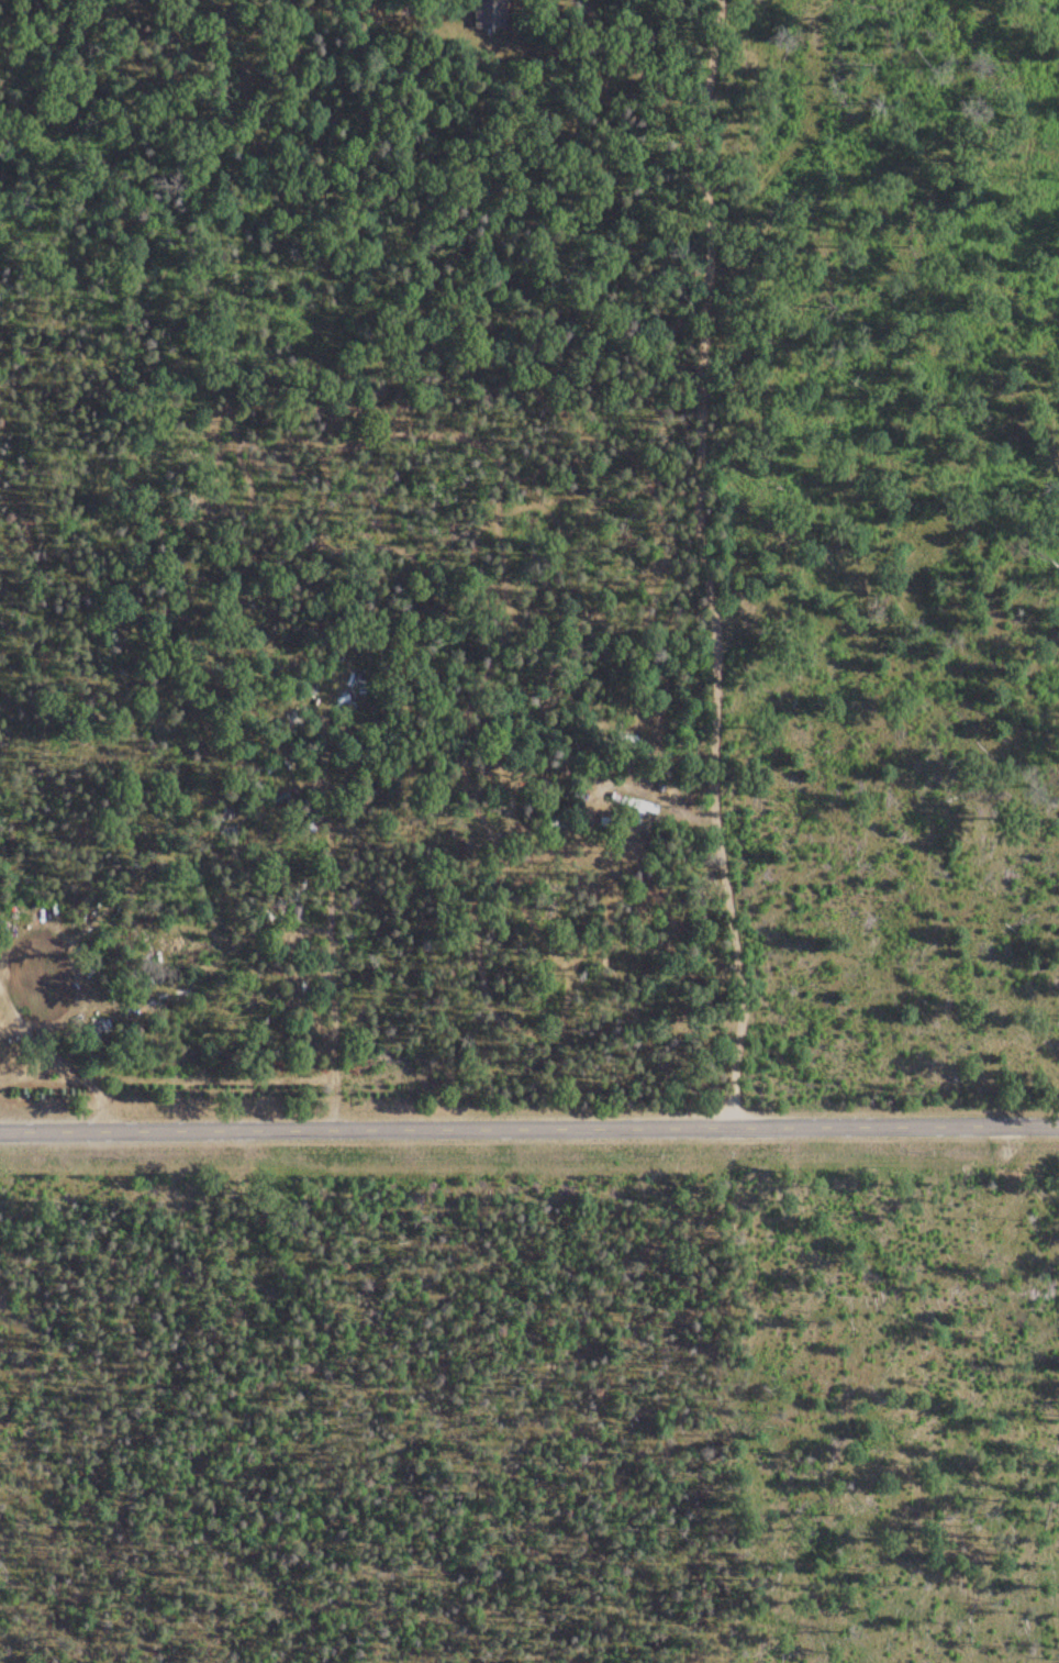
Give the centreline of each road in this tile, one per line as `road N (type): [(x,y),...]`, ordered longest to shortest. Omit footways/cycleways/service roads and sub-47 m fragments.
road 1 (residential): [(390,1120),(417,0)]
road 2 (residential): [(1058,1118),(0,1122)]

